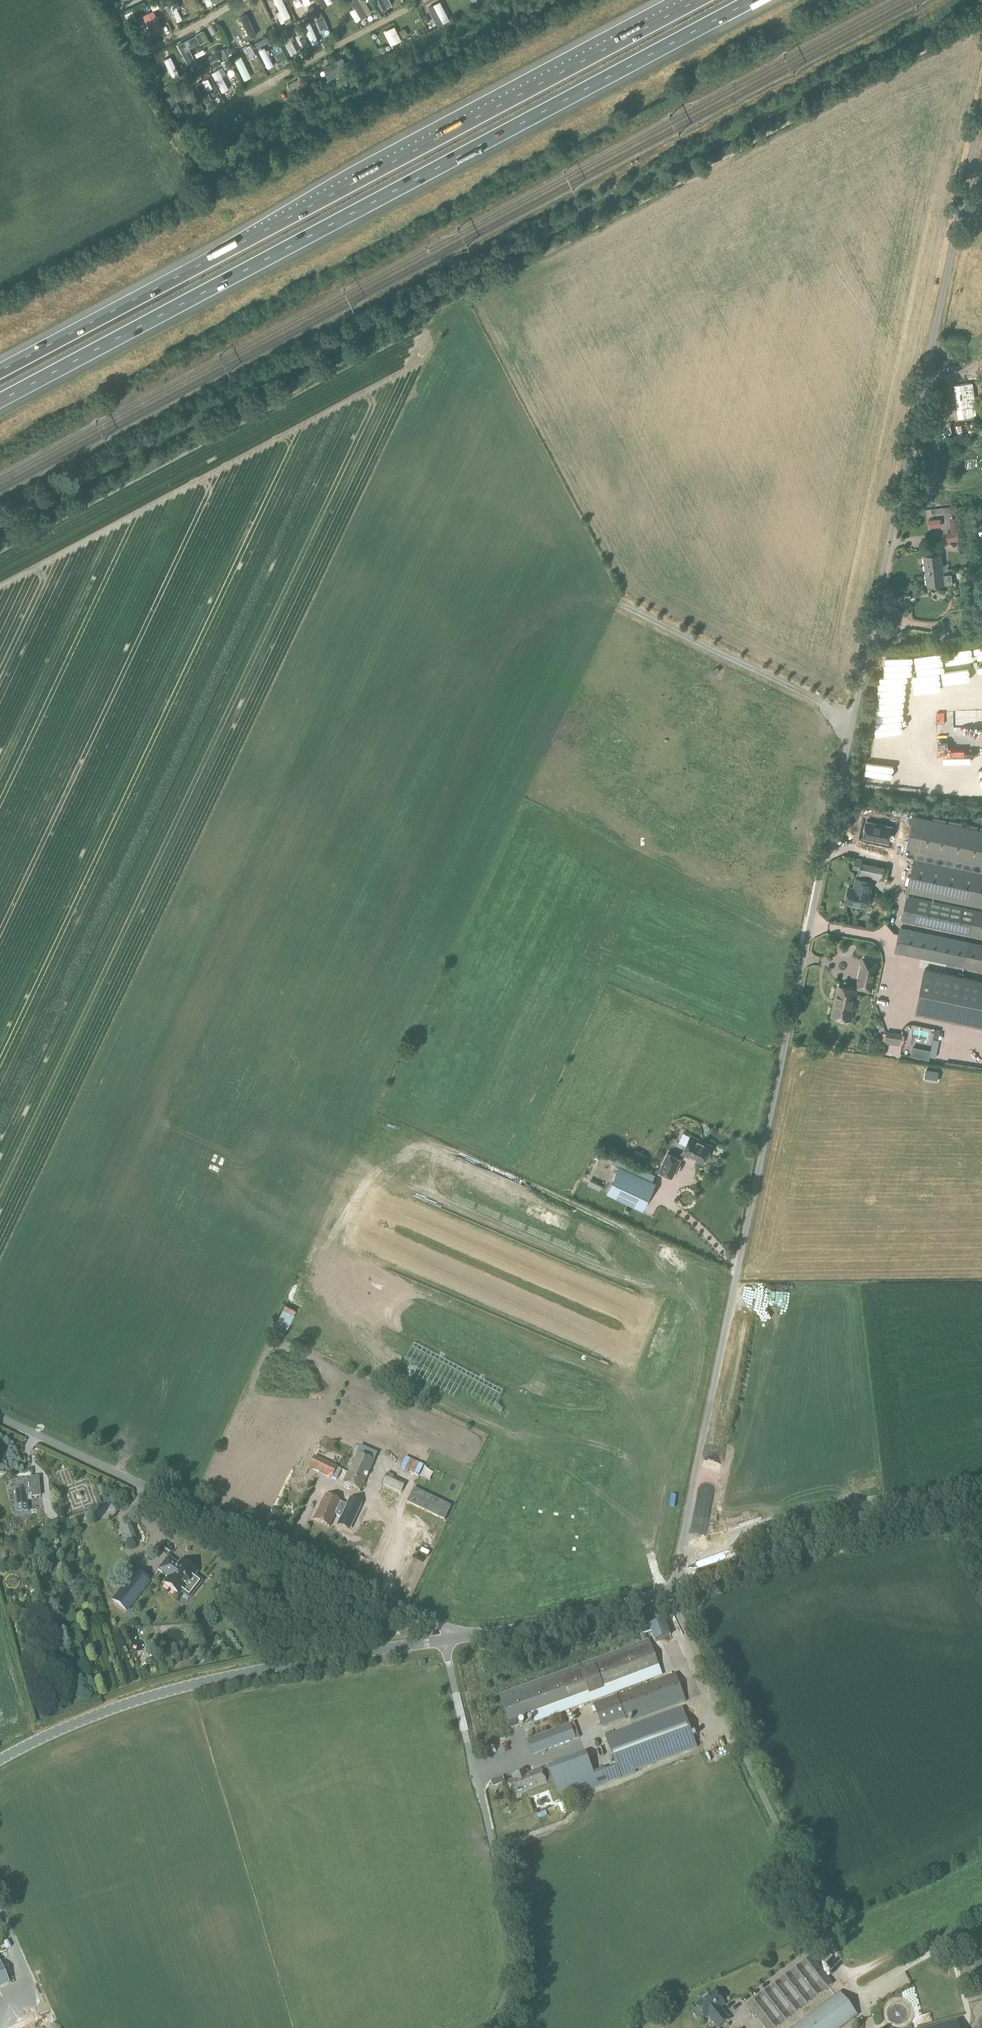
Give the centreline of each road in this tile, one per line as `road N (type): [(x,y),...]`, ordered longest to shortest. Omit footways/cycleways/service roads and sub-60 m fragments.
road 1 (unclassified): [(671,1588),(981,109)]
road 2 (track): [(0,541),(981,18)]
road 3 (motorway): [(0,401),(753,0)]
road 4 (motorway): [(698,0),(0,372)]
road 5 (unclassified): [(390,1600),(0,1417)]
road 6 (unclassified): [(488,2027),(514,1952),(443,1639)]
road 7 (unclassified): [(0,1757),(135,1700),(220,1675),(373,1648)]
road 8 (unclassified): [(671,1588),(790,1546),(981,1504)]
road 9 (unclassified): [(465,1637),(671,1588)]

